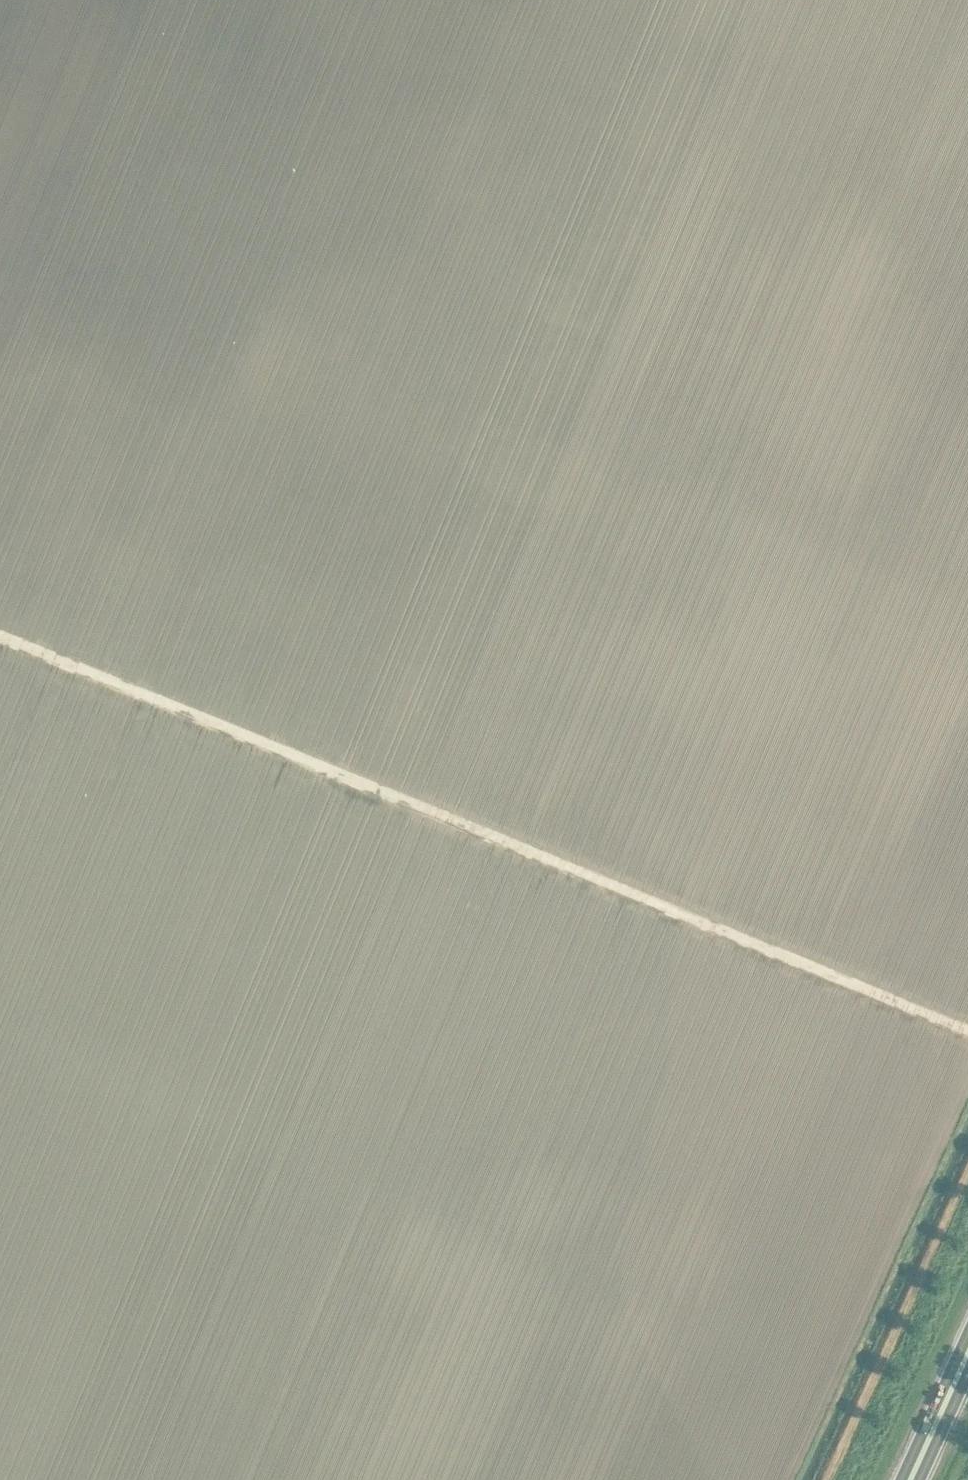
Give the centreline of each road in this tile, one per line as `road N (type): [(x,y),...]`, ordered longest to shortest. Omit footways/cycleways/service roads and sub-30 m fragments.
road 1 (trunk): [(909,1479),(967,1350)]

